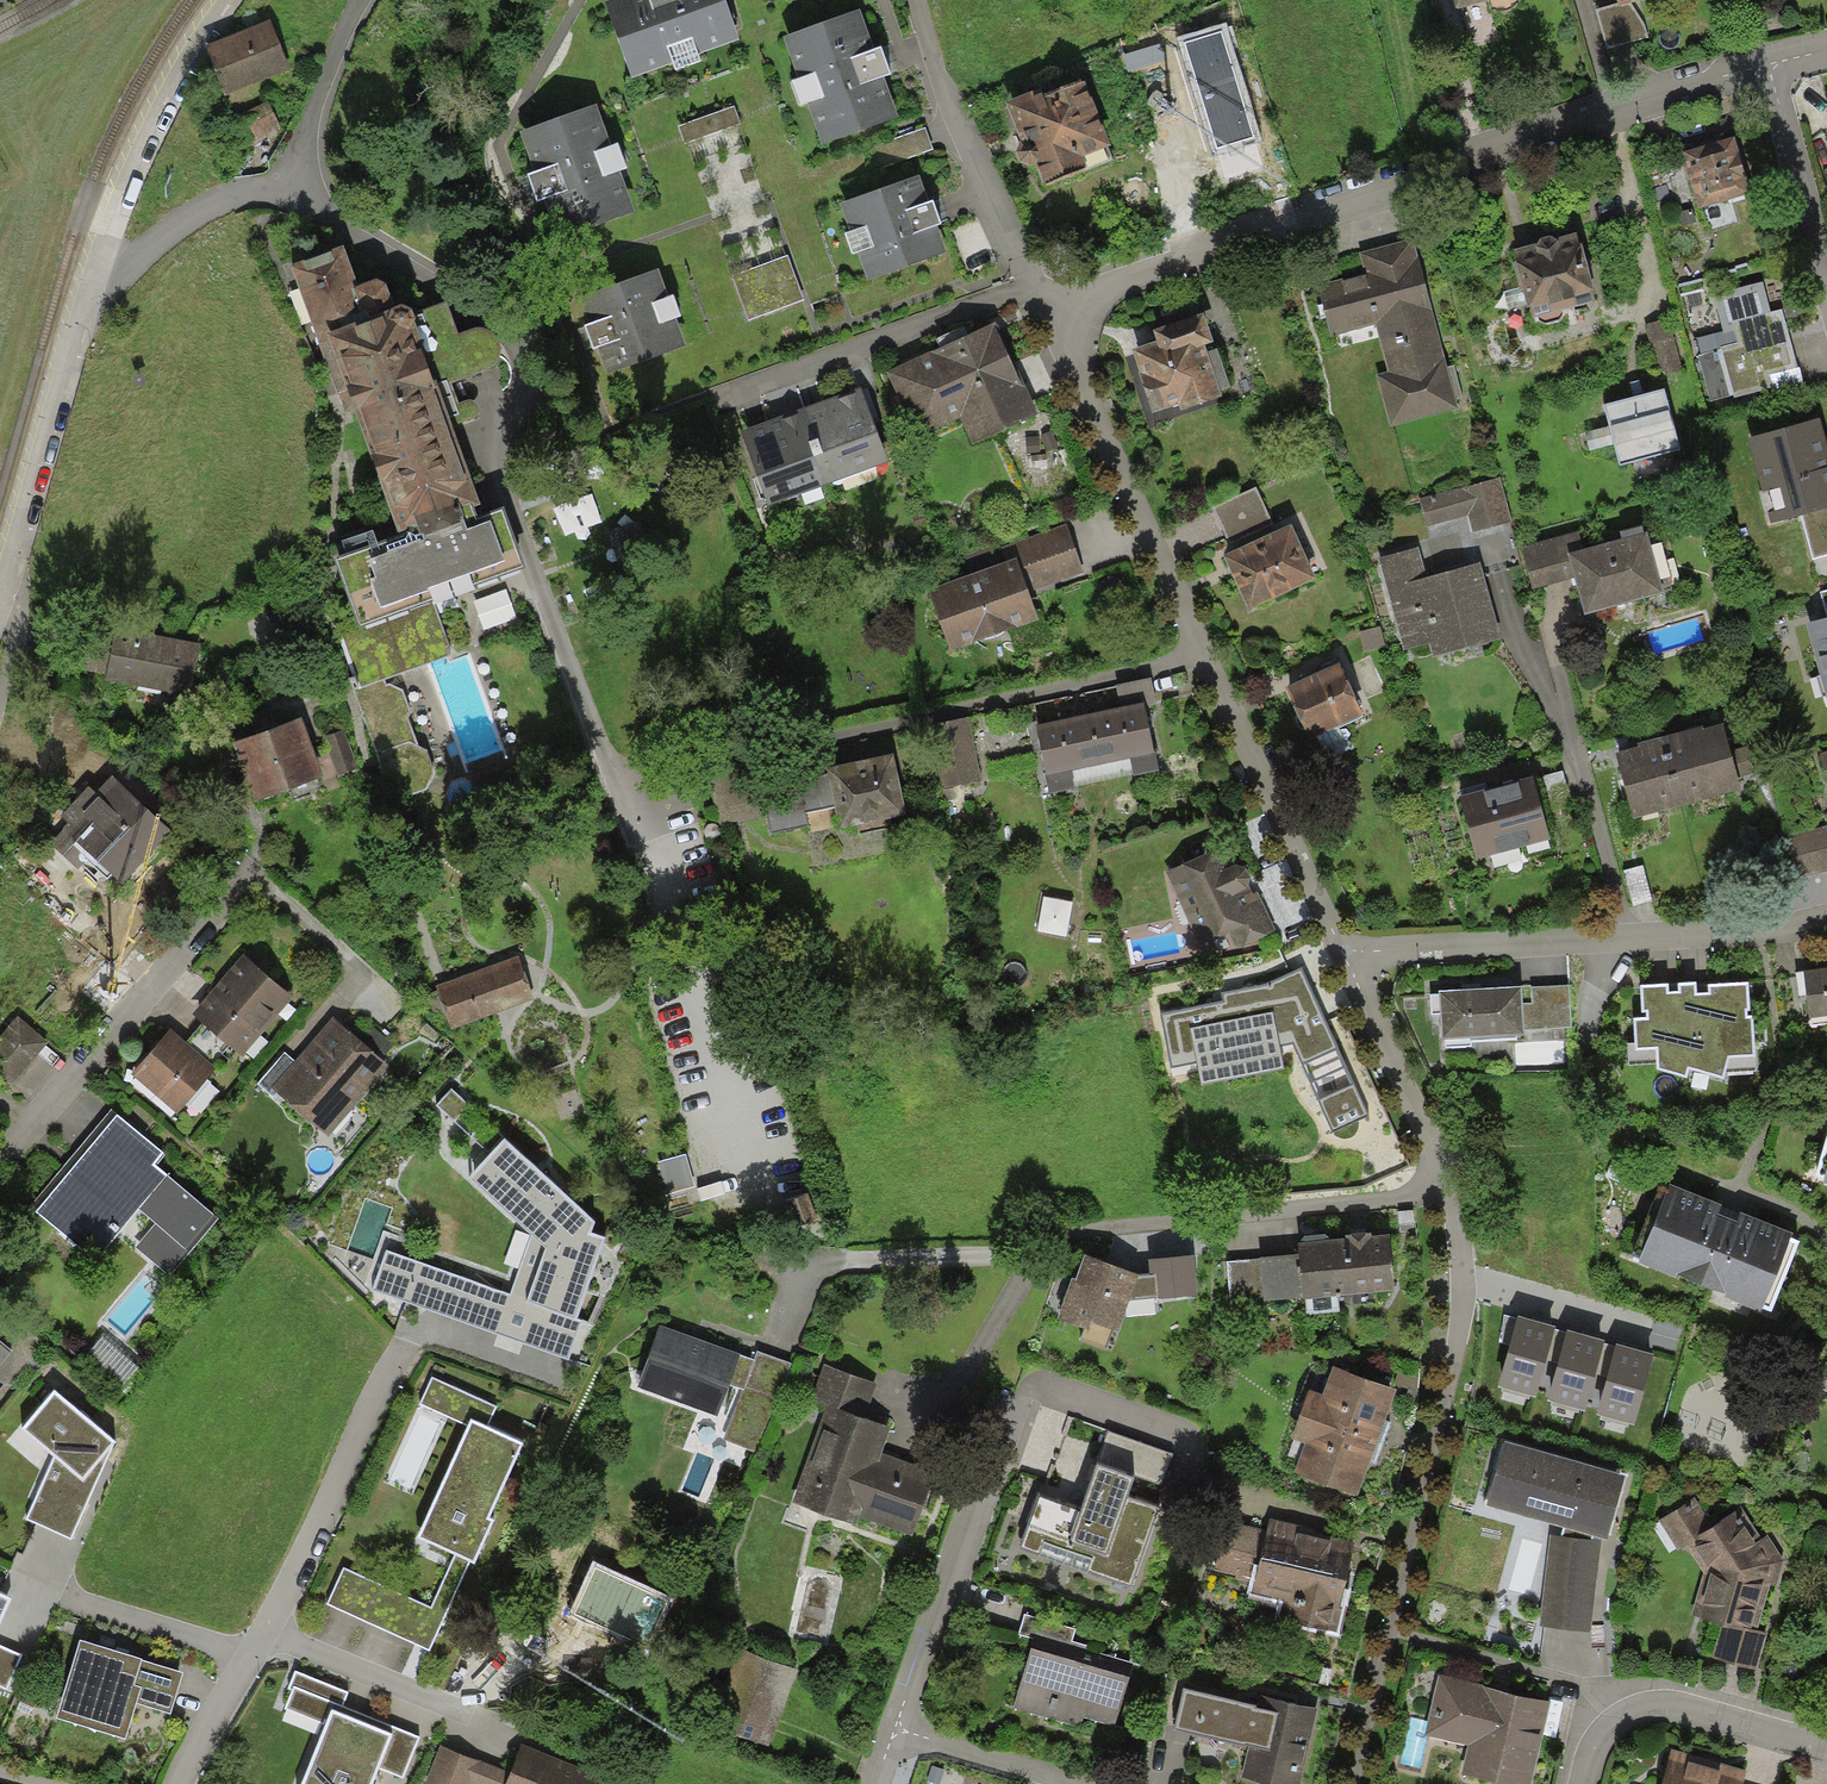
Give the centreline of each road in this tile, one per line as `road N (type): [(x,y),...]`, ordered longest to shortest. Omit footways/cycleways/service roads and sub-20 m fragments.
road 1 (residential): [(1057,300),(1771,52)]
road 2 (residential): [(1351,936),(1215,660),(1057,300)]
road 3 (unclassified): [(0,572),(88,274),(157,103),(228,0)]
road 4 (residential): [(1422,1480),(1445,1347),(1441,1184),(1409,1045),(1351,936)]
road 5 (residential): [(404,1347),(176,1783)]
road 6 (residential): [(1351,936),(1631,942),(1826,907)]
road 7 (residential): [(0,1165),(251,870)]
road 8 (residential): [(875,1783),(1012,1432)]
road 9 (residential): [(1057,300),(1027,280),(941,103),(909,0)]
road 10 (residential): [(1826,1751),(1674,1707),(1626,1710),(1594,1739),(1582,1783)]
road 11 (residential): [(1771,52),(1826,273)]
road 12 (track): [(57,905),(156,982)]

